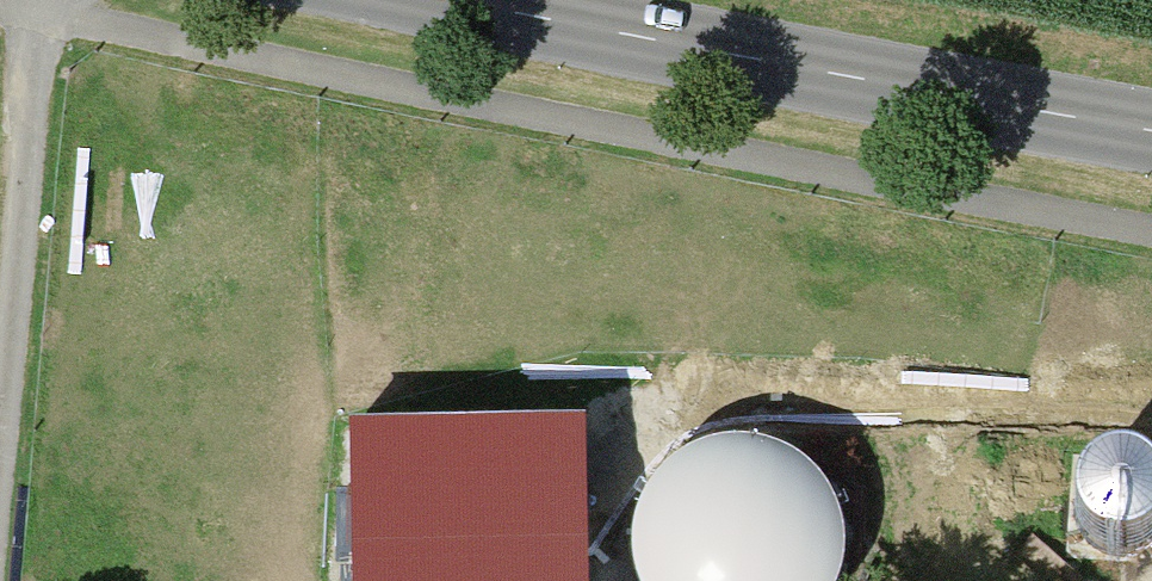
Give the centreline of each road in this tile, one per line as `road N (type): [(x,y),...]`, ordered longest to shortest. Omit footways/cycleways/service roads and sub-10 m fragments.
road 1 (track): [(0,5),(1151,229)]
road 2 (tertiary): [(450,0),(962,105),(1151,134)]
road 3 (track): [(33,0),(0,377)]

